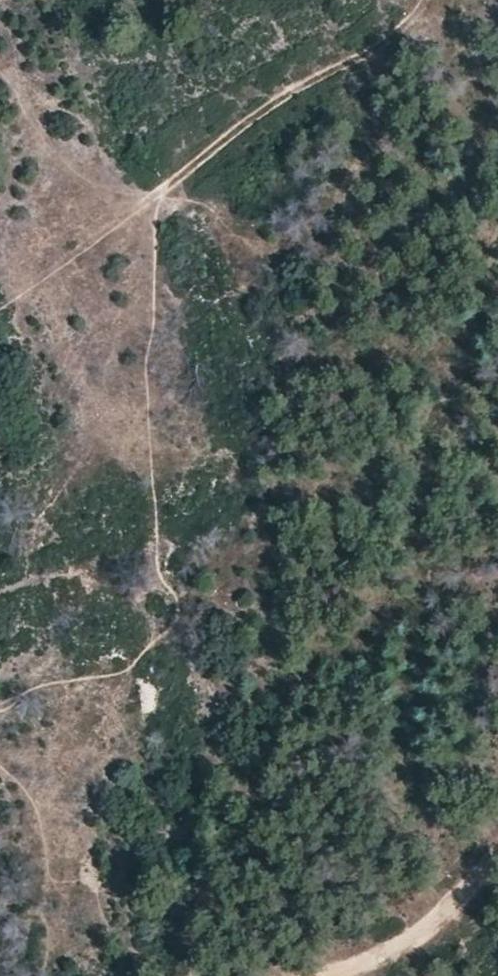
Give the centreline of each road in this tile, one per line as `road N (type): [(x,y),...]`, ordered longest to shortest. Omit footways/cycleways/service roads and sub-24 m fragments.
road 1 (track): [(497,852),(429,921),(330,975)]

